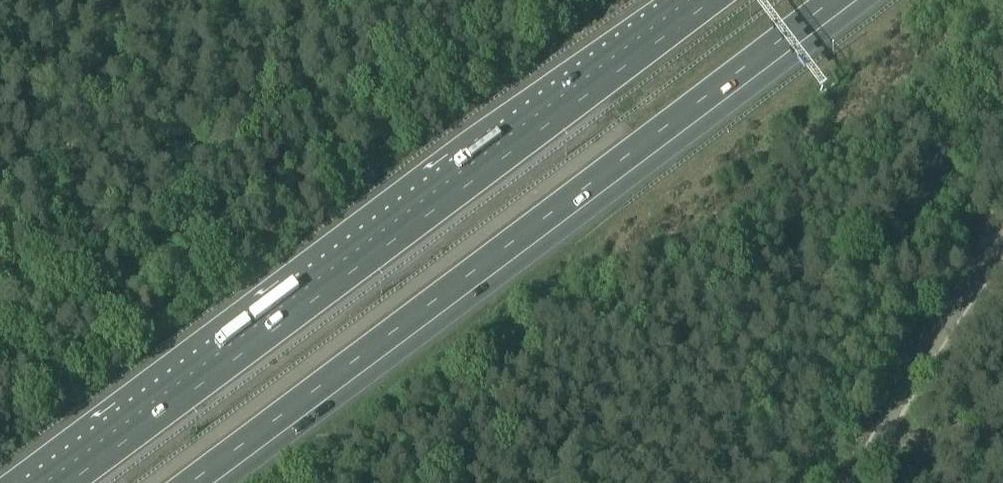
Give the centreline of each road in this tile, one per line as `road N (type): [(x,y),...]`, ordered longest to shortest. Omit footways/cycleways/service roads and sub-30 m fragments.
road 1 (motorway): [(698,0),(57,482)]
road 2 (motorway): [(197,482),(830,0)]
road 3 (unclassified): [(856,482),(936,341),(1002,256)]
road 4 (track): [(874,449),(1002,442)]

